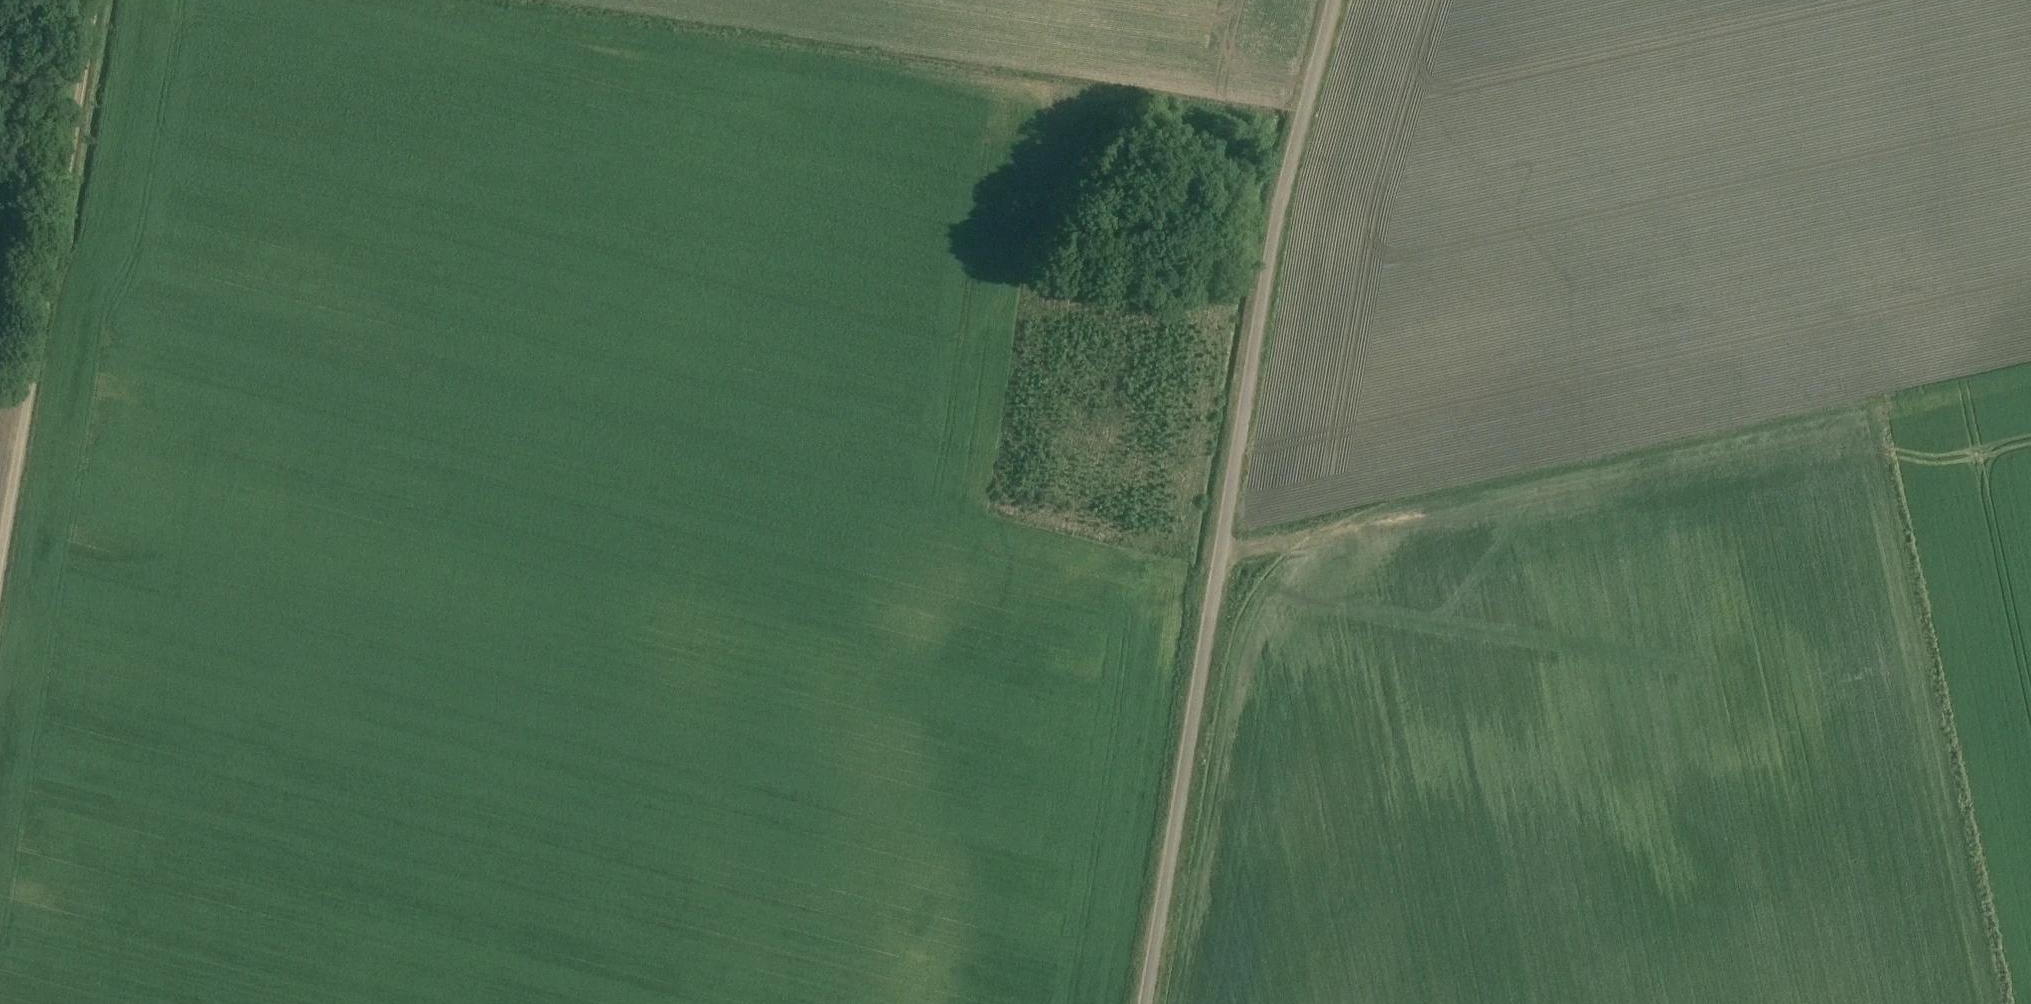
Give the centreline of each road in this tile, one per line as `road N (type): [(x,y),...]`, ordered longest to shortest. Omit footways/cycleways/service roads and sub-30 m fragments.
road 1 (unclassified): [(1146,1003),(1276,230),(1336,0)]
road 2 (track): [(0,578),(98,0)]

